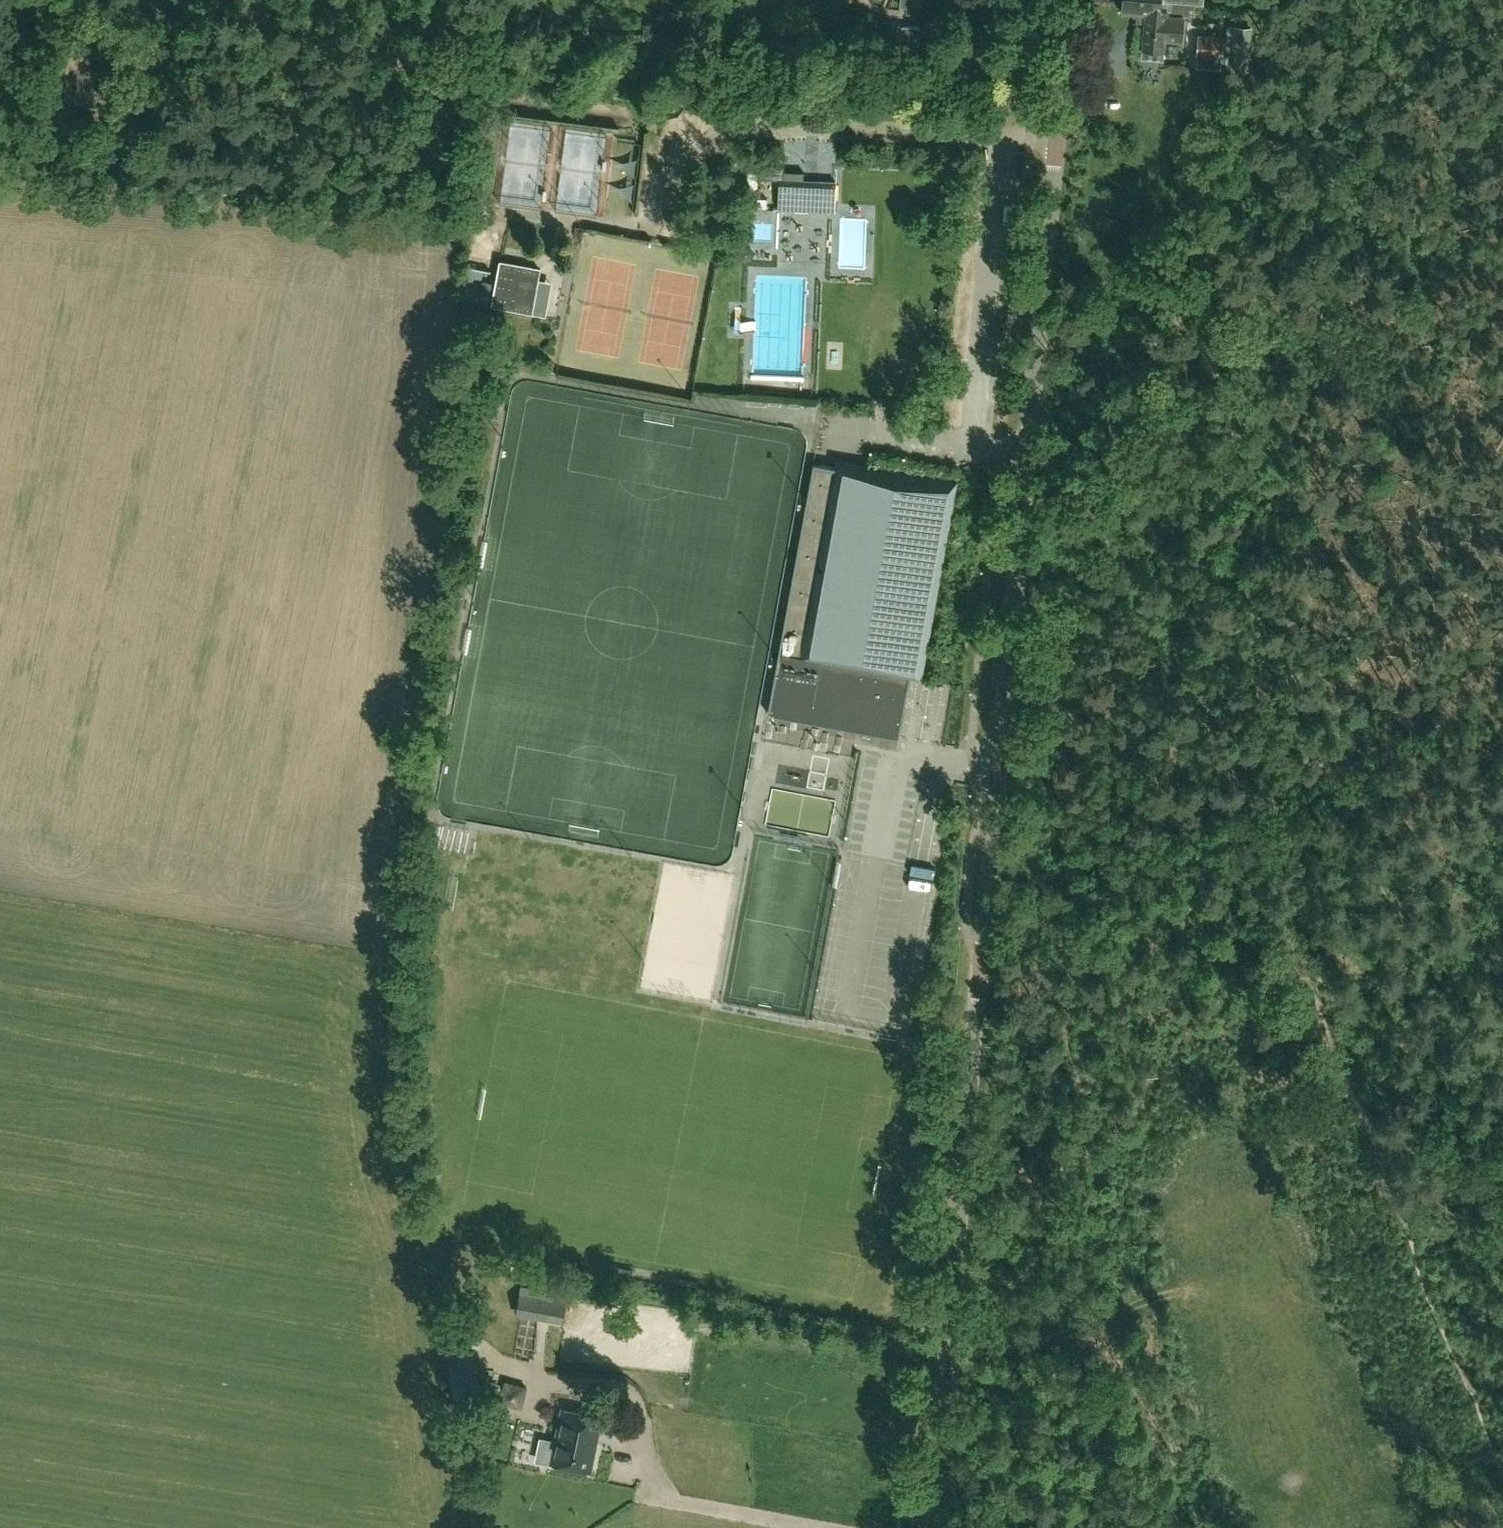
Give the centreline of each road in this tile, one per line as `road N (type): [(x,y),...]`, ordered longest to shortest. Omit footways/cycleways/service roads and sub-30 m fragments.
road 1 (unclassified): [(934,1527),(1070,0)]

